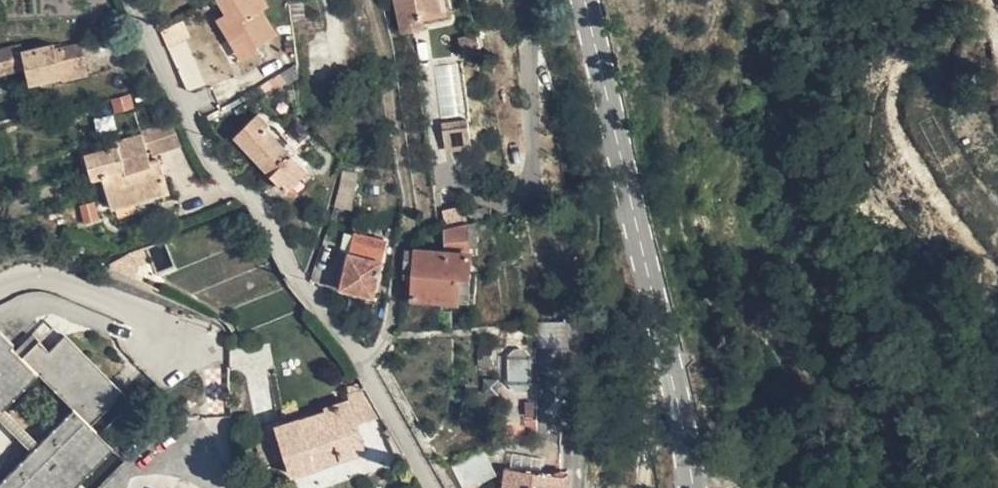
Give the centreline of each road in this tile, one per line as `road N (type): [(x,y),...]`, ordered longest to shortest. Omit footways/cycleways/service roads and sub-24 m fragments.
road 1 (residential): [(433,487),(399,406),(316,305),(267,223),(226,184),(133,0)]
road 2 (secondary): [(581,0),(693,487)]
road 3 (residential): [(0,296),(26,283),(54,284),(185,338),(209,360),(214,392),(196,467)]

